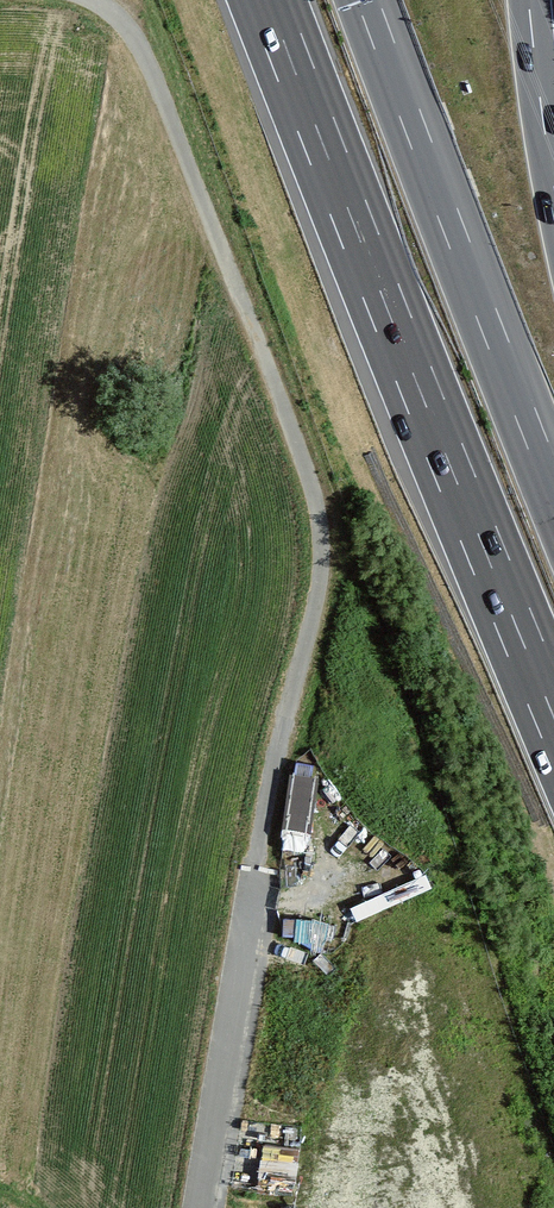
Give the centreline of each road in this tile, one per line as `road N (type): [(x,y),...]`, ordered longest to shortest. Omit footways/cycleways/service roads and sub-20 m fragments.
road 1 (unclassified): [(83,0),(107,5),(150,65),(322,517),(319,590),(250,858)]
road 2 (motorway): [(268,0),(553,717)]
road 3 (motorway): [(553,485),(368,0)]
road 4 (residential): [(250,858),(191,1207)]
road 5 (motorway): [(553,184),(529,0)]

